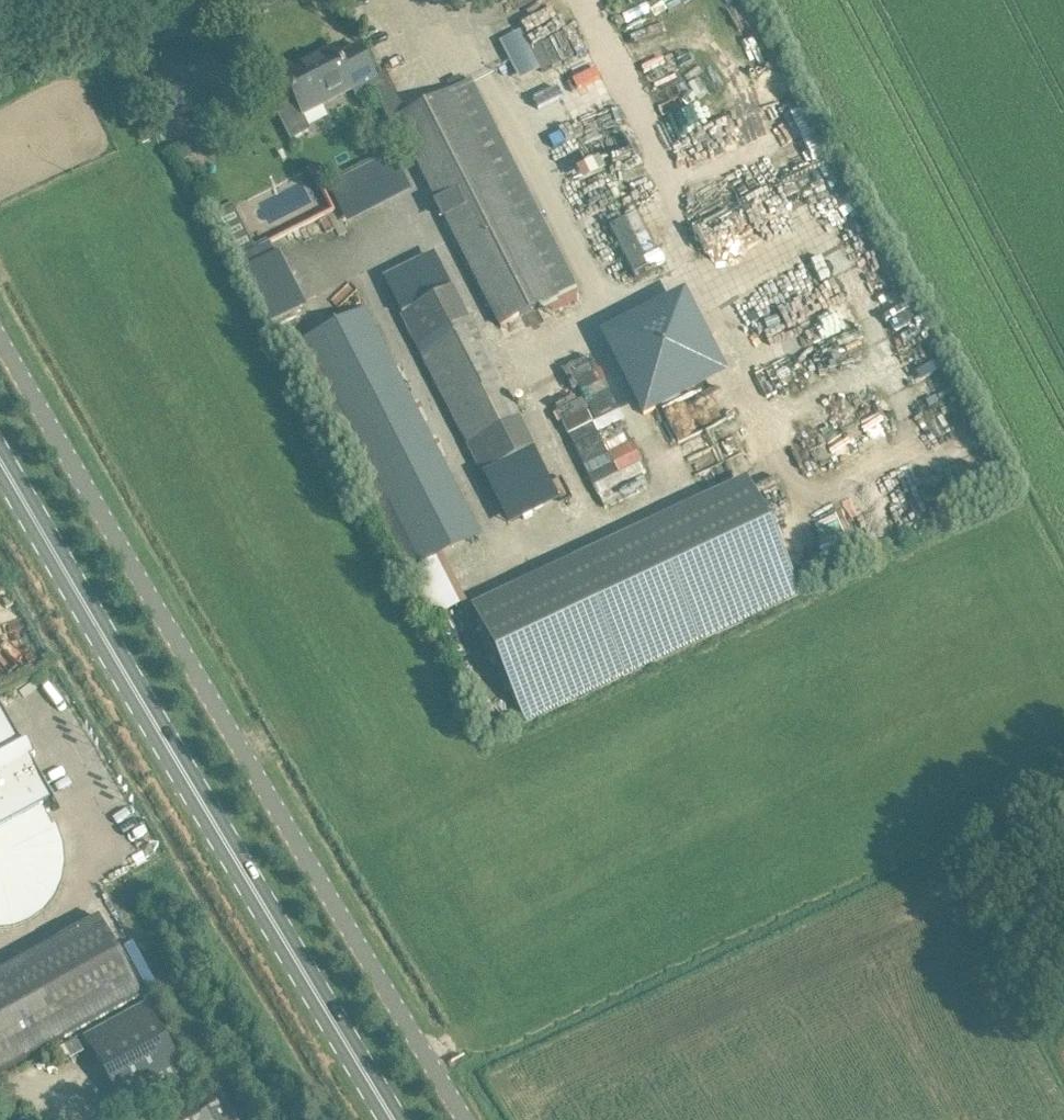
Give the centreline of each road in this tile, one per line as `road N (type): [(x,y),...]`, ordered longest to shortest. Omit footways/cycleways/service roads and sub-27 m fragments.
road 1 (unclassified): [(0,339),(465,1119)]
road 2 (secondary): [(399,1119),(0,454)]
road 3 (unclassified): [(256,0),(0,70)]

